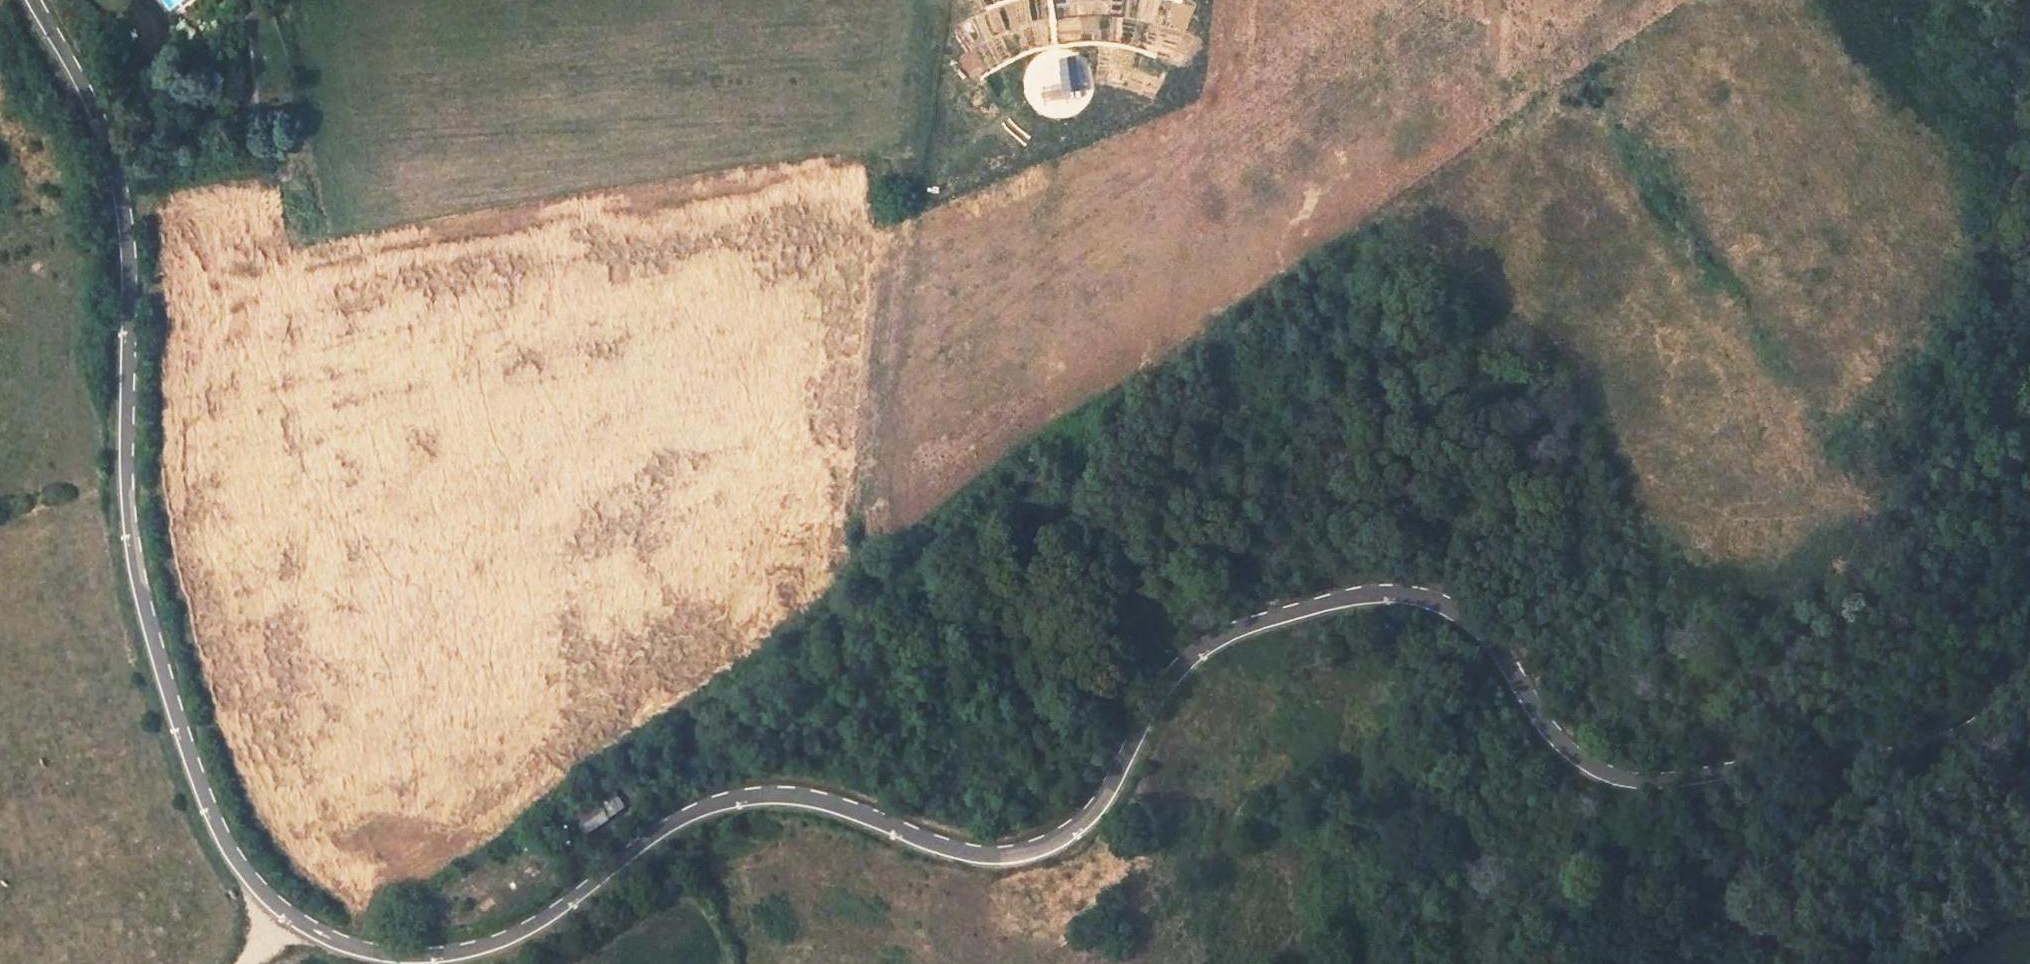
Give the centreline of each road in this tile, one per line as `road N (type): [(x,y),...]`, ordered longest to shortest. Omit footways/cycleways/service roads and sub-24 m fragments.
road 1 (unclassified): [(2029,653),(2005,684),(1953,718),(1741,767),(1638,781),(1561,745),(1500,650),(1444,599),(1381,593),(1331,600),(1210,640),(1141,715),(1101,803),(1074,830),(1030,851),(988,857),(815,802),(735,801),(694,814),(539,922),(486,947),(375,955),(330,943),(287,919),(219,845),(149,648),(116,496),(122,340),(112,176),(93,111),(29,0)]

